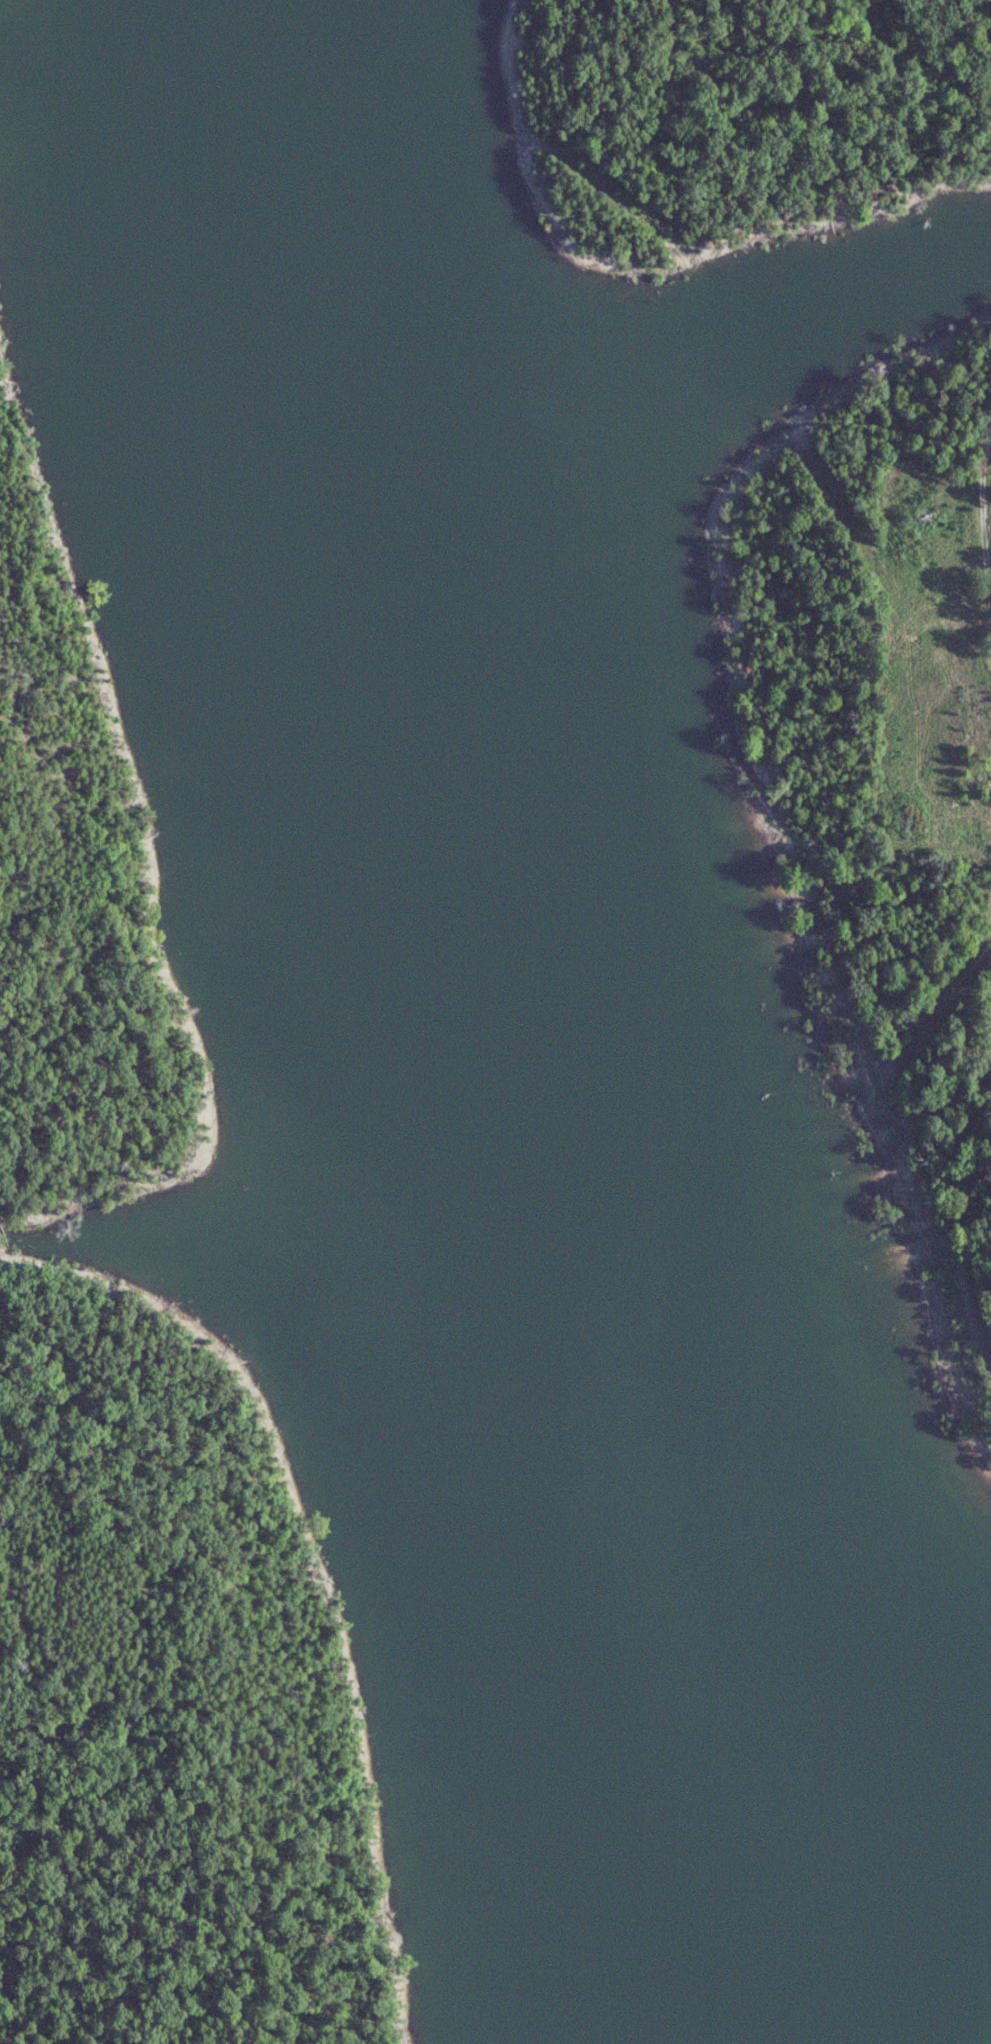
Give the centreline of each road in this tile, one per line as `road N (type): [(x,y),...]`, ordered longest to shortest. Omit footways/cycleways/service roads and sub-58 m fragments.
road 1 (residential): [(990,620),(979,476),(990,442)]

